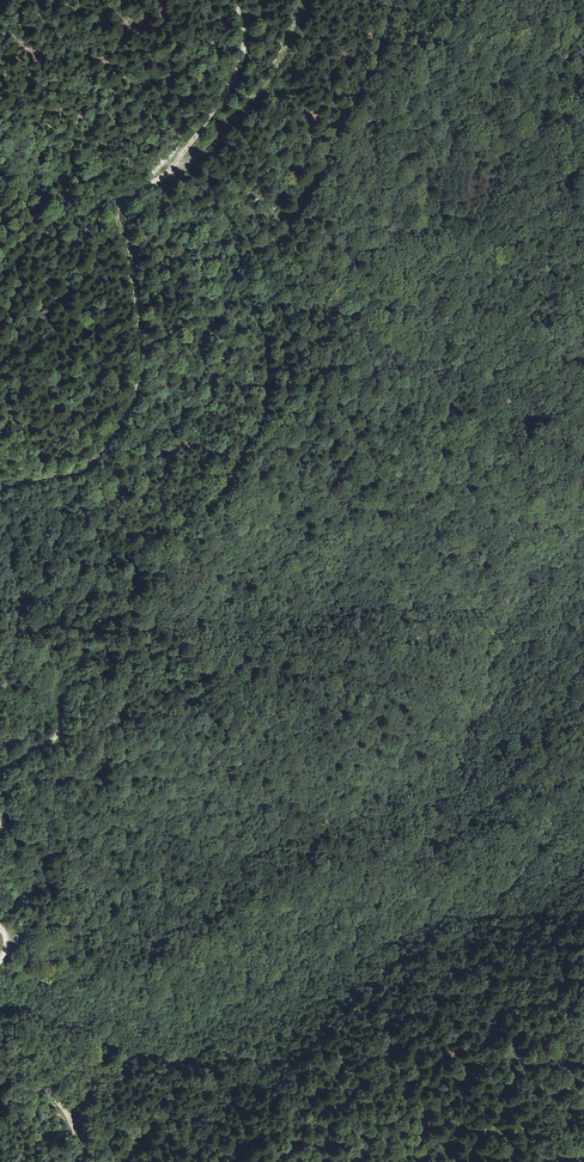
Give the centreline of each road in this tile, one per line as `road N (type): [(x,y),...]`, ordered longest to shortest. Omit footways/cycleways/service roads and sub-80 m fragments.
road 1 (track): [(0,488),(82,469),(98,457),(127,402),(138,371),(140,307),(120,210),(168,174),(235,74),(245,39),(236,0)]
road 2 (track): [(250,450),(269,366),(266,342),(231,273),(237,260),(280,235),(319,181),(396,0)]
road 3 (track): [(2,800),(9,784),(89,775),(110,757),(120,730),(117,637),(137,576),(127,550),(213,509),(250,450)]
road 4 (track): [(0,783),(14,754),(45,745),(59,731),(63,683),(49,642),(23,625),(0,594)]
road 5 (track): [(168,174),(261,94),(302,0)]
road 6 (track): [(101,1161),(83,1151),(69,1115),(0,1033)]

